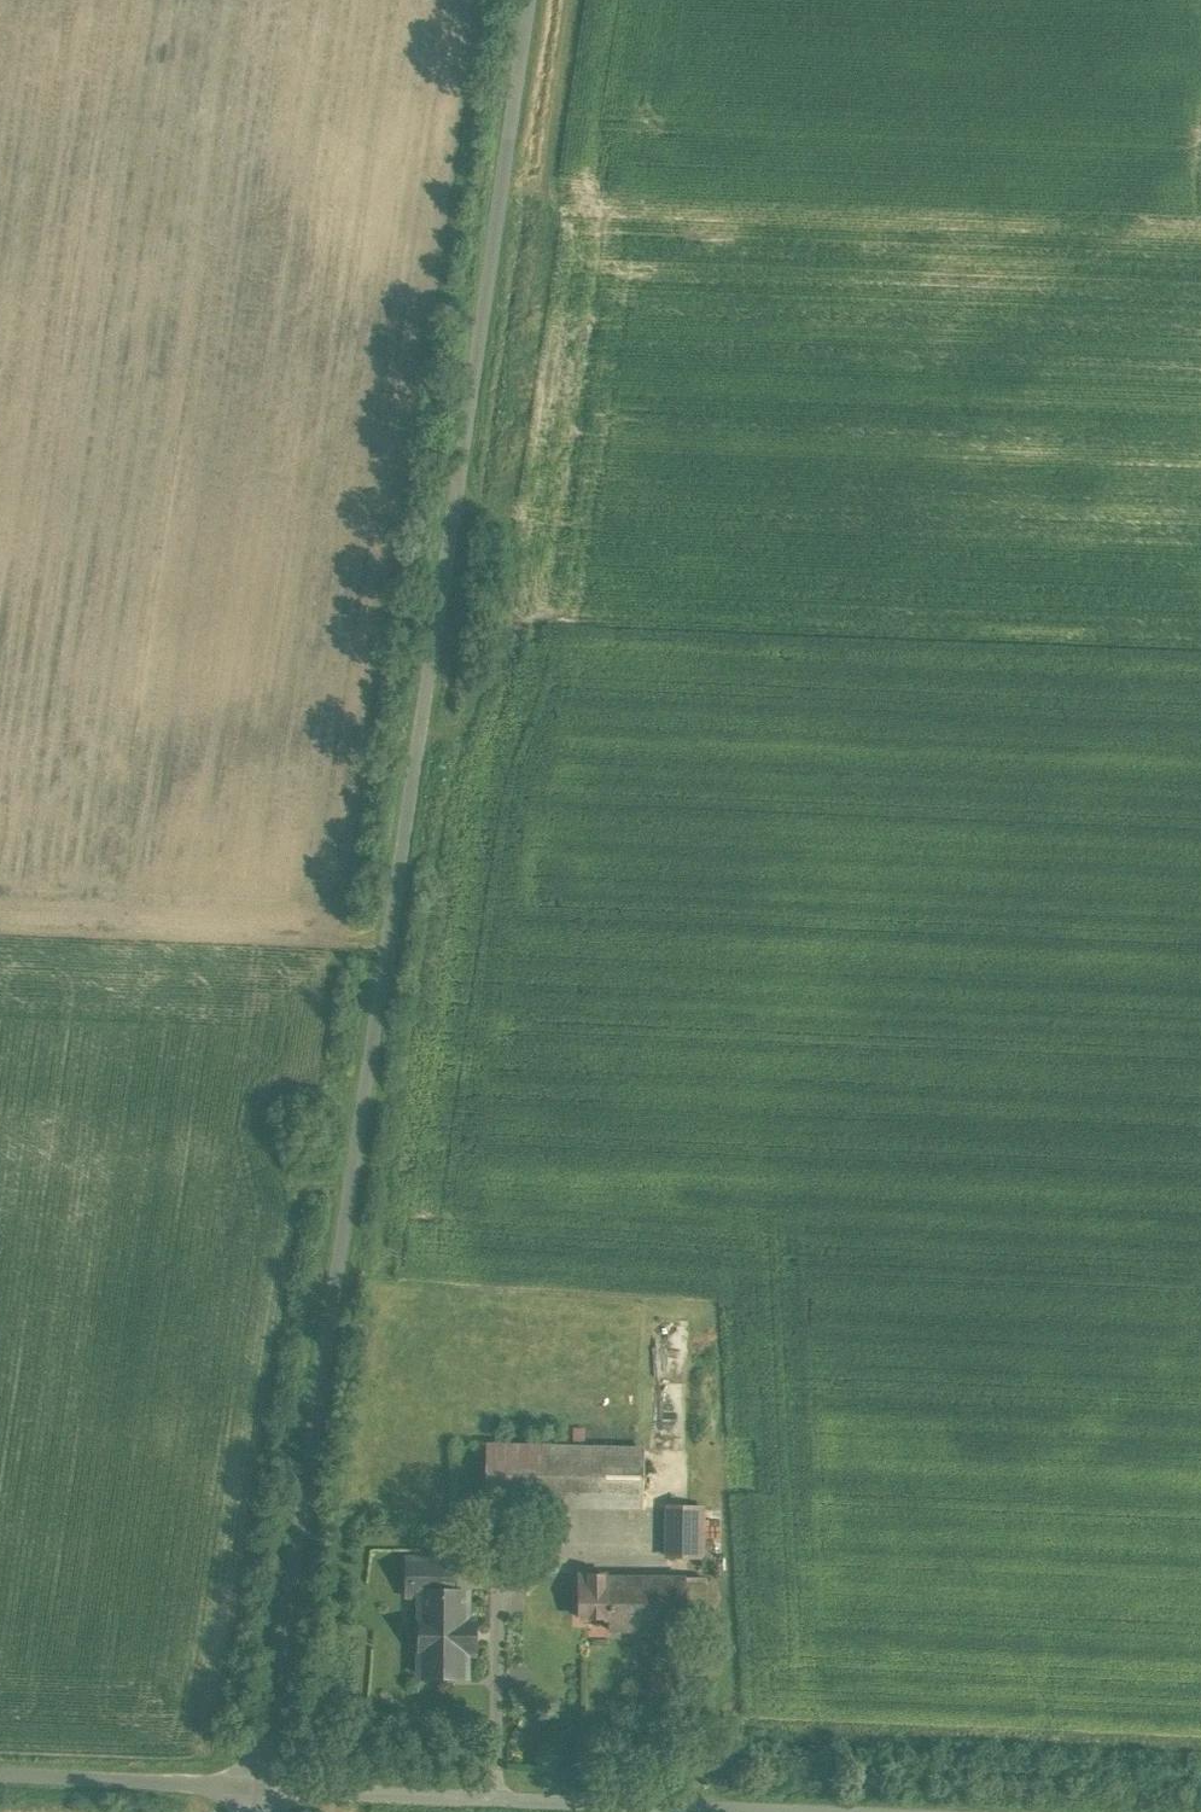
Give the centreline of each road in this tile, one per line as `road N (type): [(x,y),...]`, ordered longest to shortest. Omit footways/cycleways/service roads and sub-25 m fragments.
road 1 (unclassified): [(529,0),(259,1785)]
road 2 (unclassified): [(833,1811),(259,1785)]
road 3 (unclassified): [(259,1785),(0,1776)]

